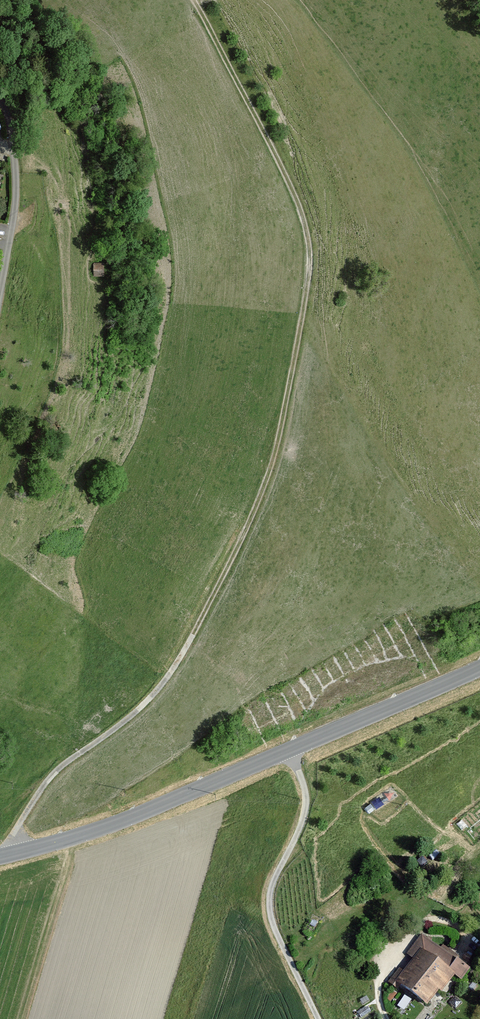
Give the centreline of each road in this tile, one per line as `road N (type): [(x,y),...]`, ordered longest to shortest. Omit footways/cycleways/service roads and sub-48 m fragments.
road 1 (track): [(16,853),(21,826),(63,767),(155,697),(273,465),(312,242),(195,0)]
road 2 (tertiary): [(479,667),(106,828),(0,856)]
road 3 (residential): [(0,306),(20,152),(12,103),(0,90)]

